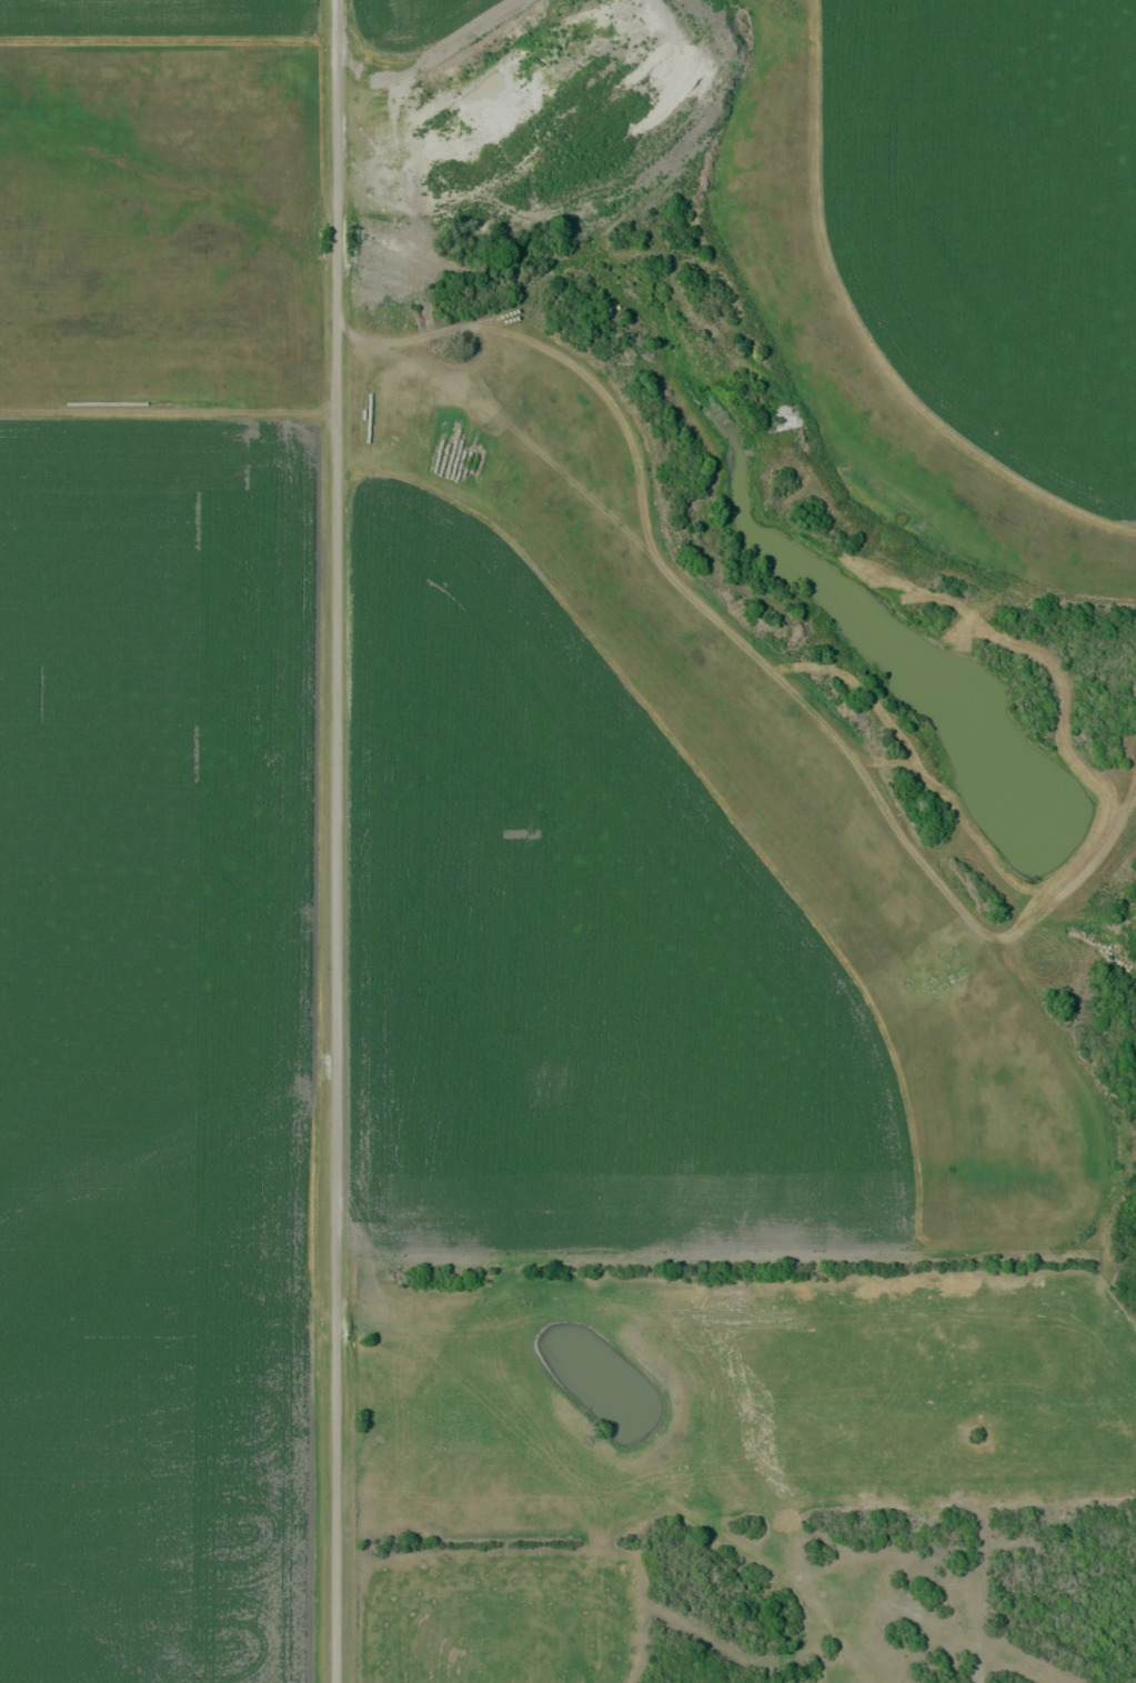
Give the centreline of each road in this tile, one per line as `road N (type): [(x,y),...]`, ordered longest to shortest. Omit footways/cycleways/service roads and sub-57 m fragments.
road 1 (track): [(337,0),(338,1682)]

